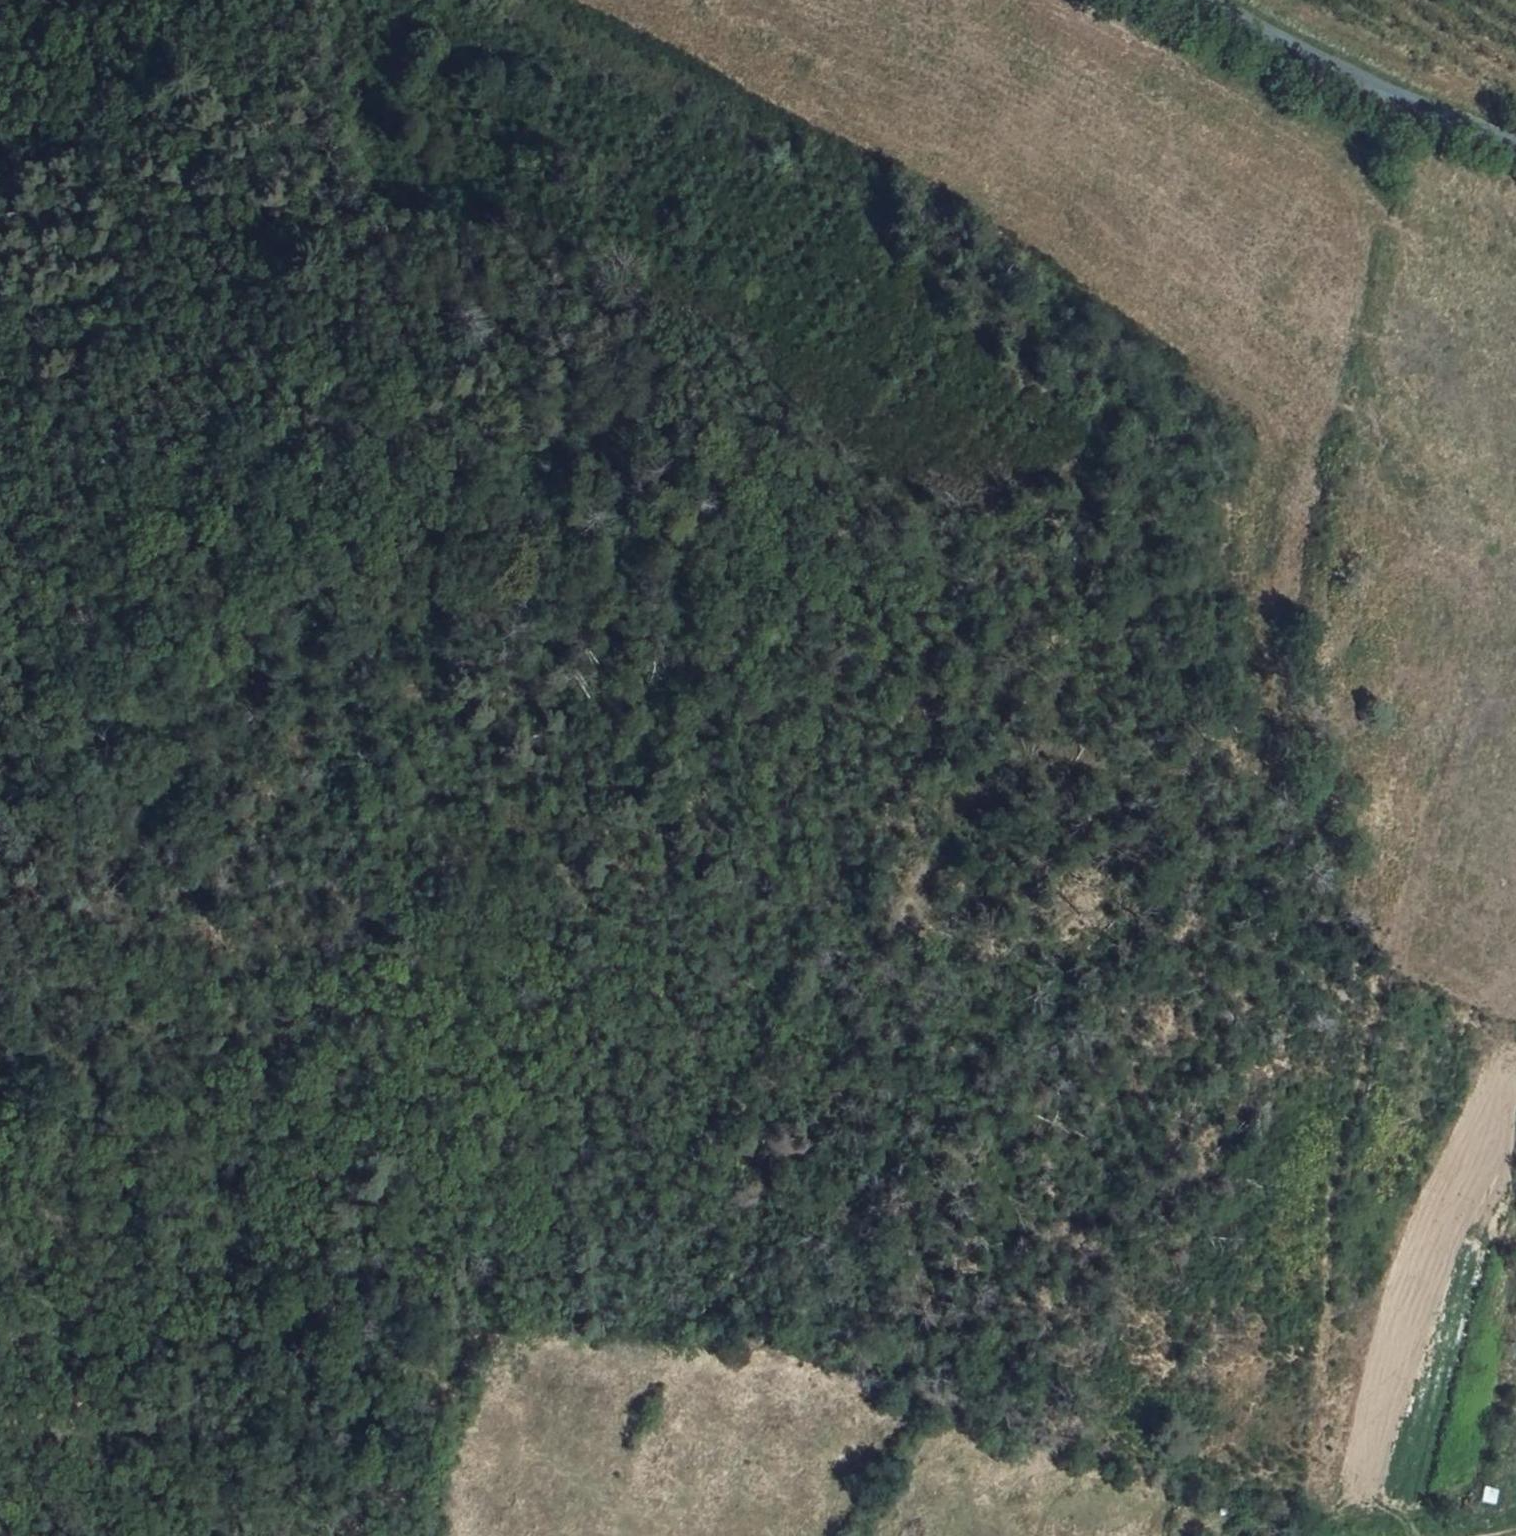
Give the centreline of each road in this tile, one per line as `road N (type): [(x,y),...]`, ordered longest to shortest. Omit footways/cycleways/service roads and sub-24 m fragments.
road 1 (unclassified): [(1515,147),(1229,0)]

